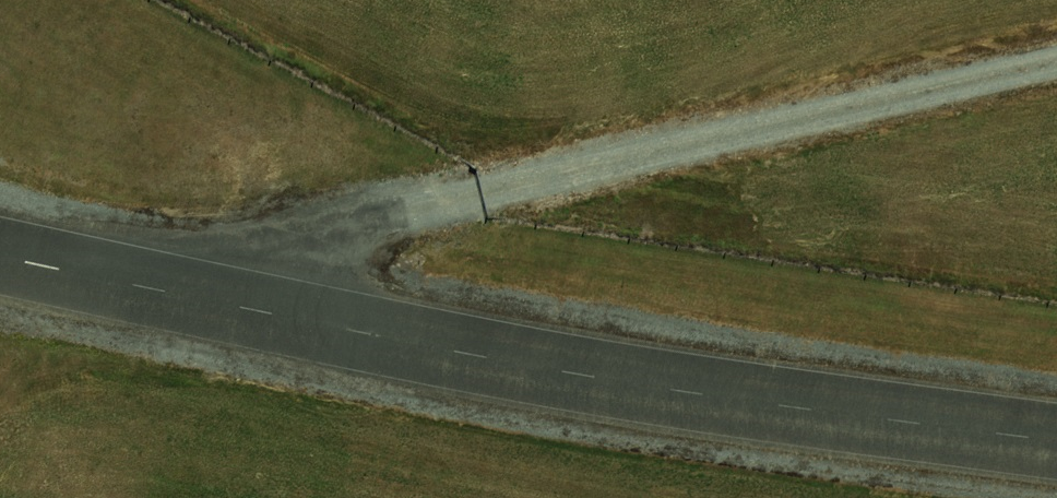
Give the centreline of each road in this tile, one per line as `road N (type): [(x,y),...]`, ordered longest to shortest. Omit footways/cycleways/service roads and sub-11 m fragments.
road 1 (unclassified): [(1056,442),(585,375),(0,256)]
road 2 (track): [(117,282),(1056,66)]

